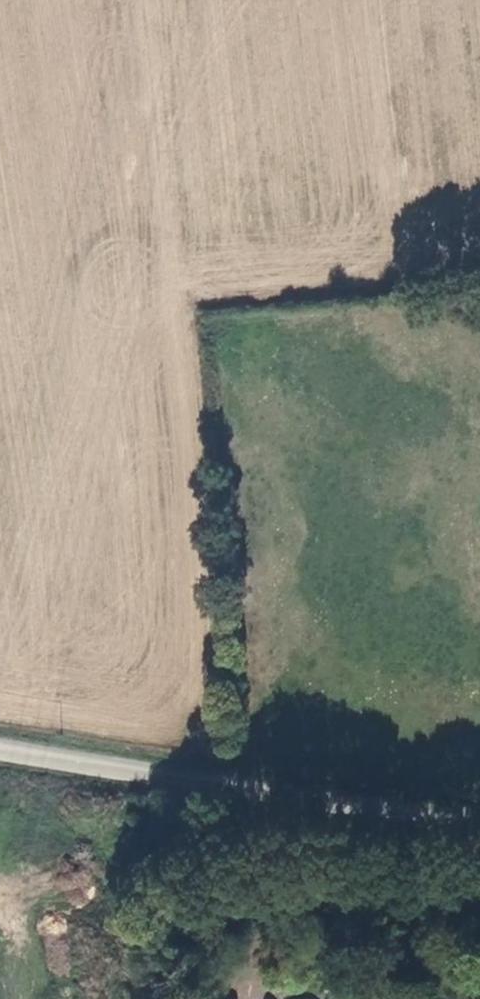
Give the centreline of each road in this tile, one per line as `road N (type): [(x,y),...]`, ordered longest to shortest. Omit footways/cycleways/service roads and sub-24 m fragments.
road 1 (tertiary): [(0,745),(479,810)]

